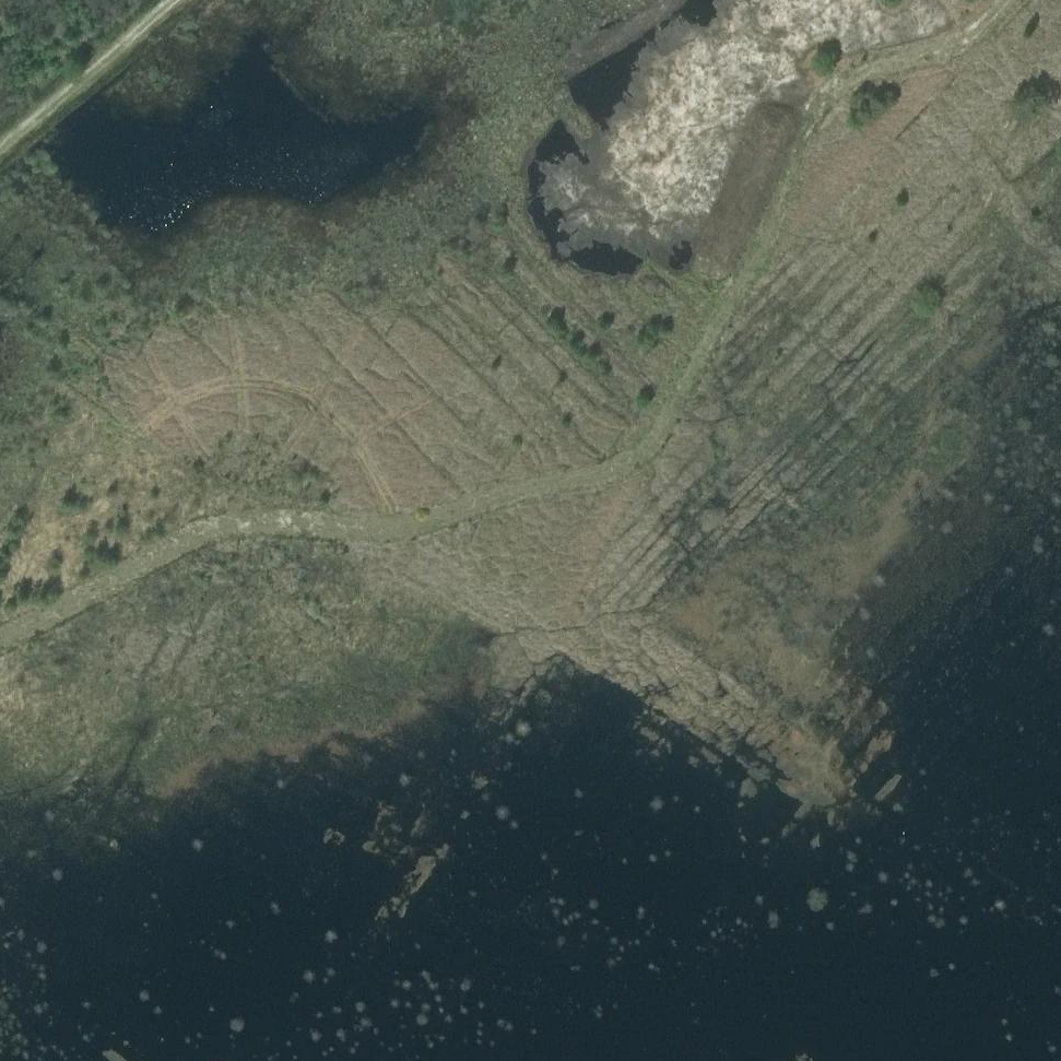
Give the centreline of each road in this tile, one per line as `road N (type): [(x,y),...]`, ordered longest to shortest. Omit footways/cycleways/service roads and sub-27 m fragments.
road 1 (track): [(0,633),(225,525),(361,534),(643,450),(838,94),(955,49),(995,0)]
road 2 (track): [(0,150),(179,0)]

